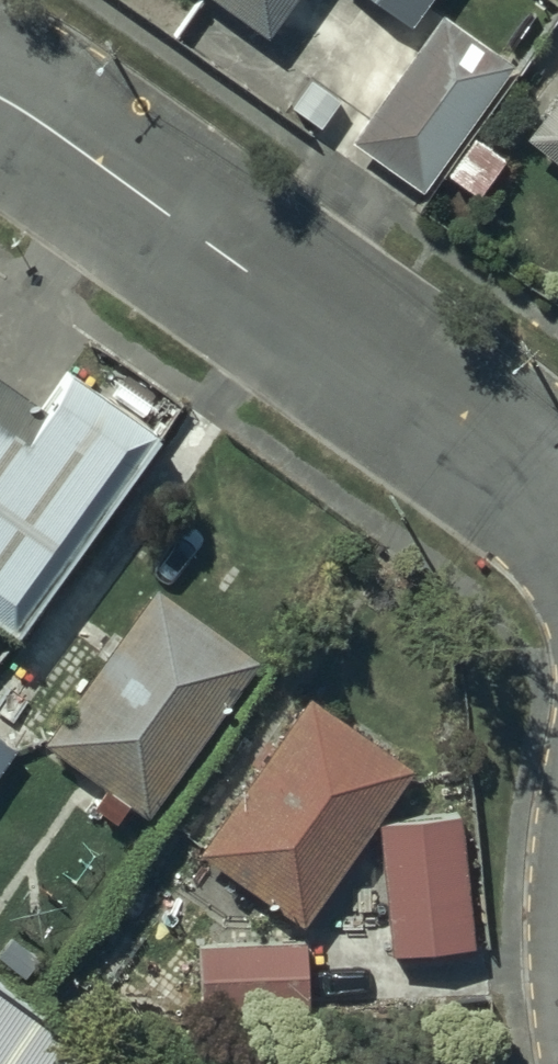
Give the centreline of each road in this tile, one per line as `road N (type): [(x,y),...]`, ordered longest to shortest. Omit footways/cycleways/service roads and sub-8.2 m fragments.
road 1 (residential): [(0,98),(555,502)]

